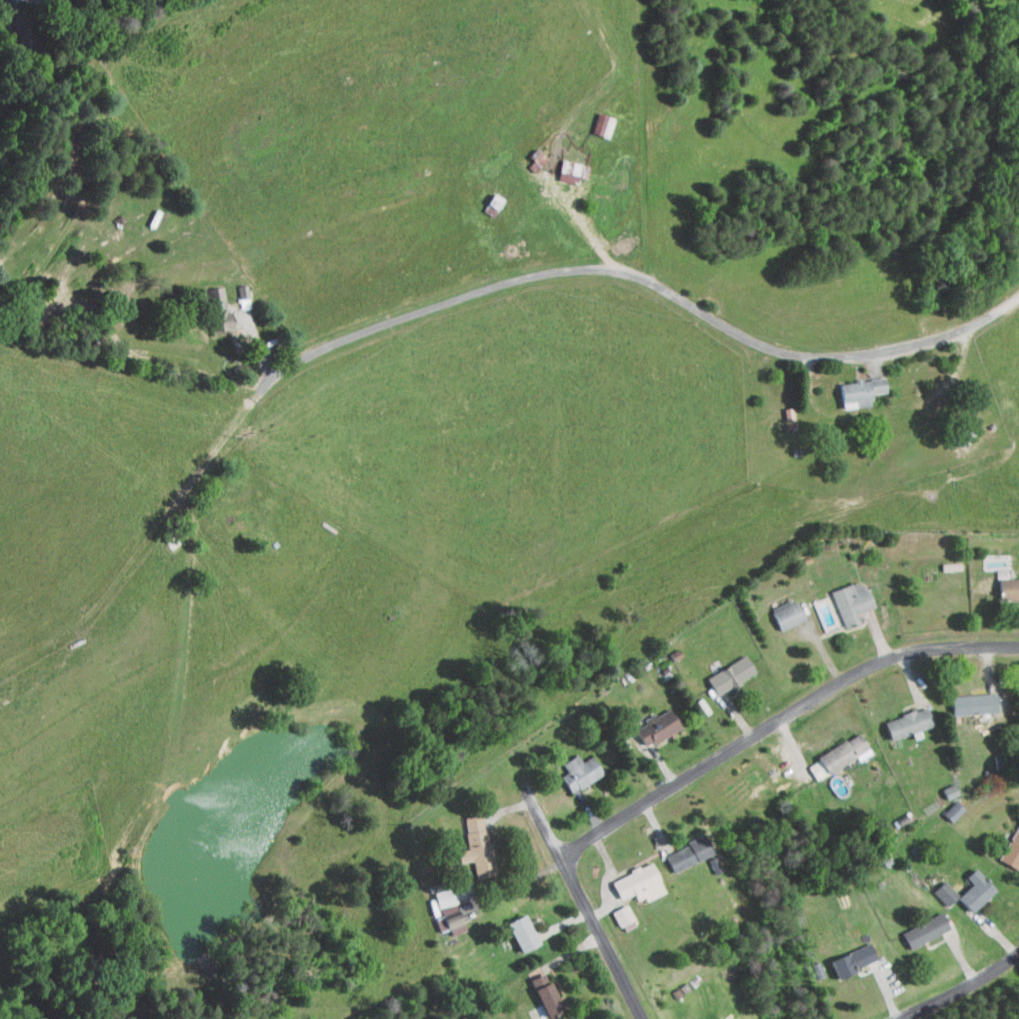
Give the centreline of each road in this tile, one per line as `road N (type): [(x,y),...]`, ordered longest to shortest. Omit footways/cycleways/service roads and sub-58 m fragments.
road 1 (residential): [(1018,298),(956,333),(819,356),(758,340),(636,275),(560,272),(360,331),(273,382)]
road 2 (residential): [(1018,646),(946,646),(876,664),(563,854)]
road 3 (residential): [(643,1018),(525,773)]
road 4 (residential): [(1018,957),(903,1018)]

